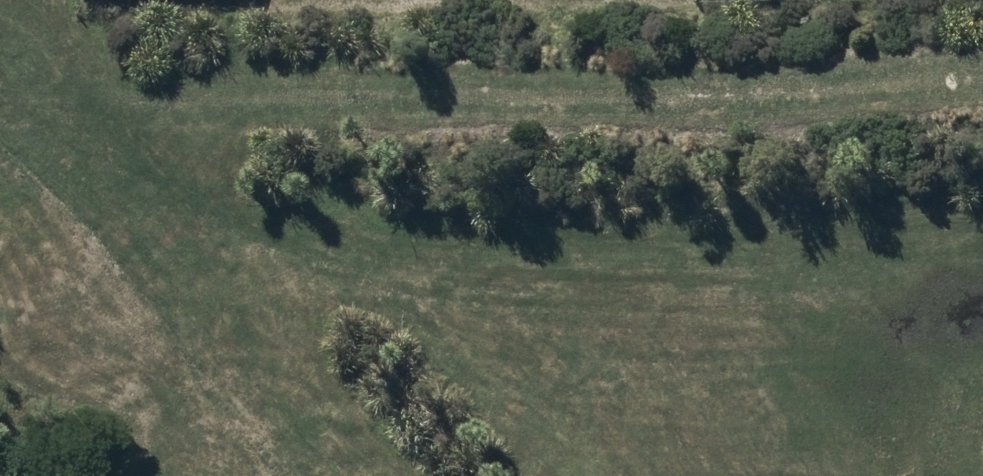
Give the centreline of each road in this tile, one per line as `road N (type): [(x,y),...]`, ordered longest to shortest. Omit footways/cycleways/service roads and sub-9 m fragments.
road 1 (track): [(0,115),(231,213),(367,247),(982,225)]
road 2 (track): [(0,87),(79,99),(982,70)]

